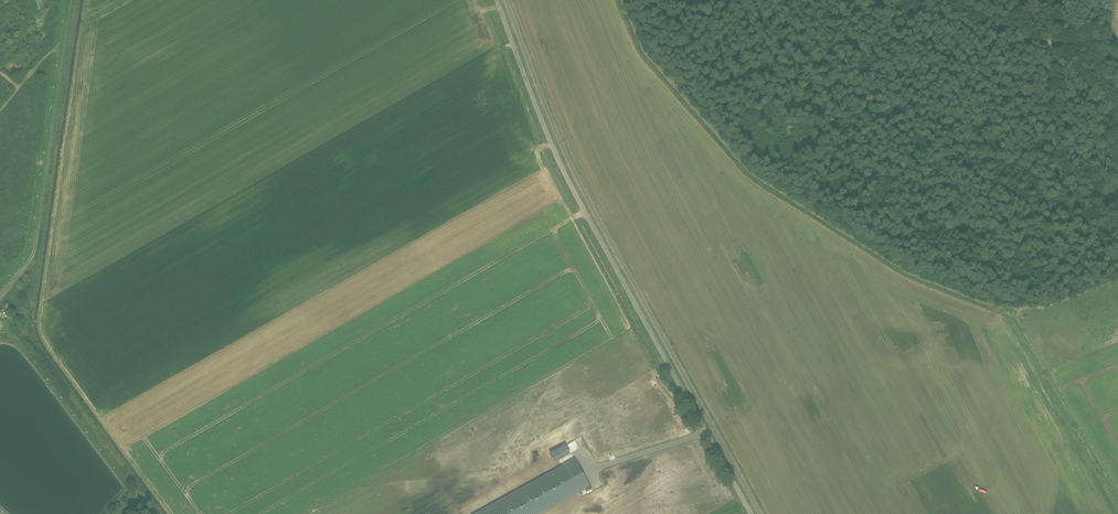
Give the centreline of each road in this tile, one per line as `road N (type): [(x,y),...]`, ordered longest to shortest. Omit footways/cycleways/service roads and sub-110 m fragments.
road 1 (unclassified): [(497,0),(586,216),(750,513)]
road 2 (unclassified): [(1117,42),(1054,46),(948,0)]

